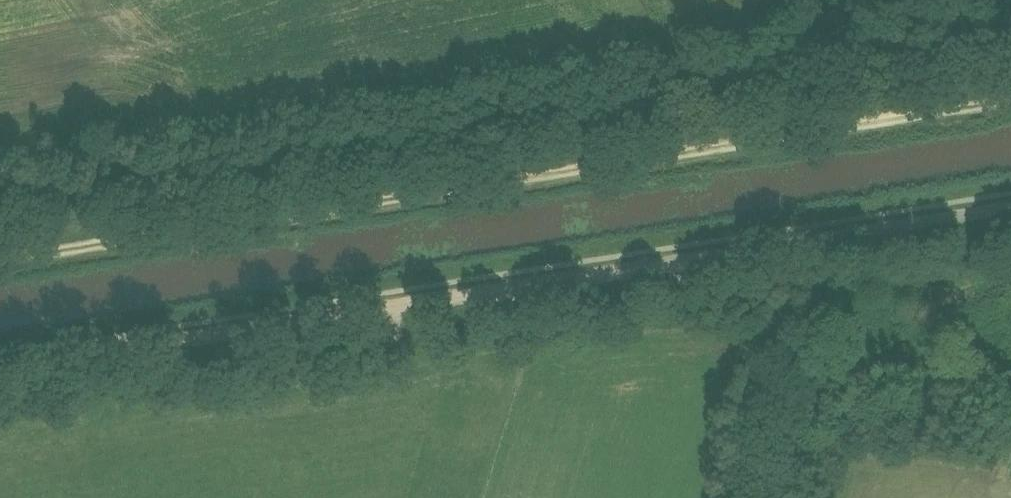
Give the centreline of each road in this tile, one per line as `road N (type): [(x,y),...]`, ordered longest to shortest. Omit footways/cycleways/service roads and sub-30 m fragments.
road 1 (track): [(0,370),(1010,209)]
road 2 (track): [(0,258),(1010,99)]

